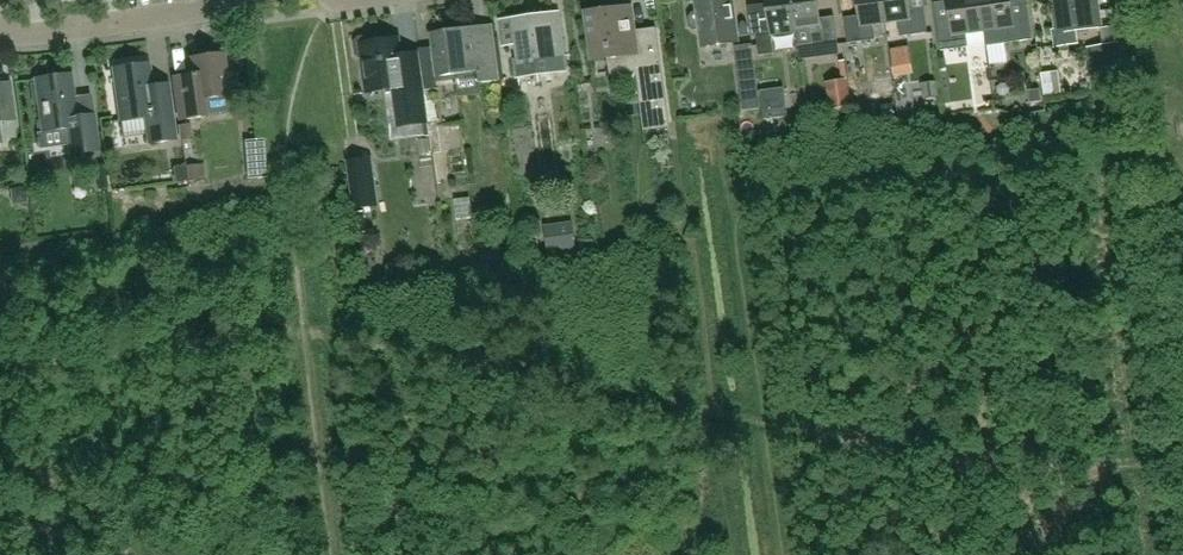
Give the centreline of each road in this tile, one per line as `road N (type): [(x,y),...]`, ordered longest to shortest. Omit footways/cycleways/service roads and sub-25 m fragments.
road 1 (residential): [(0,33),(118,18),(145,0)]

